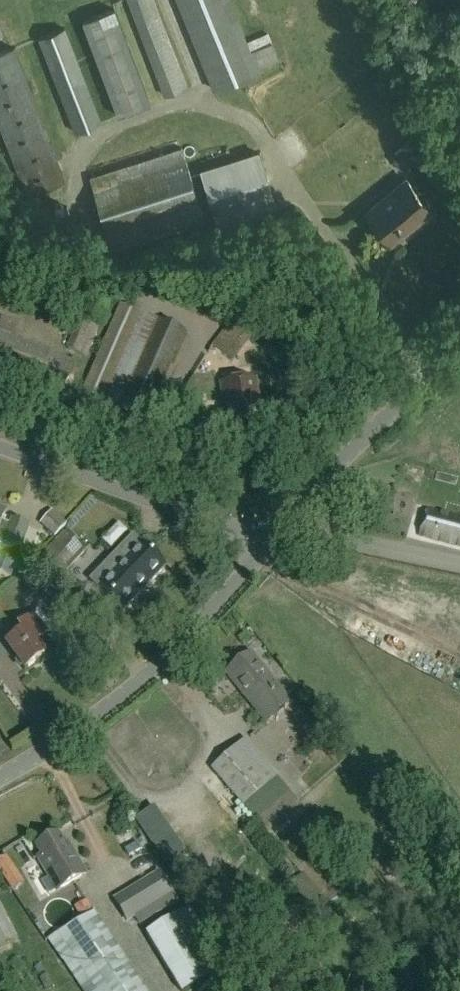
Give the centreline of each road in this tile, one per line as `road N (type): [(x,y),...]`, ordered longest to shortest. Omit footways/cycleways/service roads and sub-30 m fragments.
road 1 (tertiary): [(0,776),(145,676),(278,530)]
road 2 (unclassified): [(278,530),(231,526),(0,446)]
road 3 (tertiary): [(278,530),(459,352)]
road 4 (unclassified): [(459,563),(278,530)]

